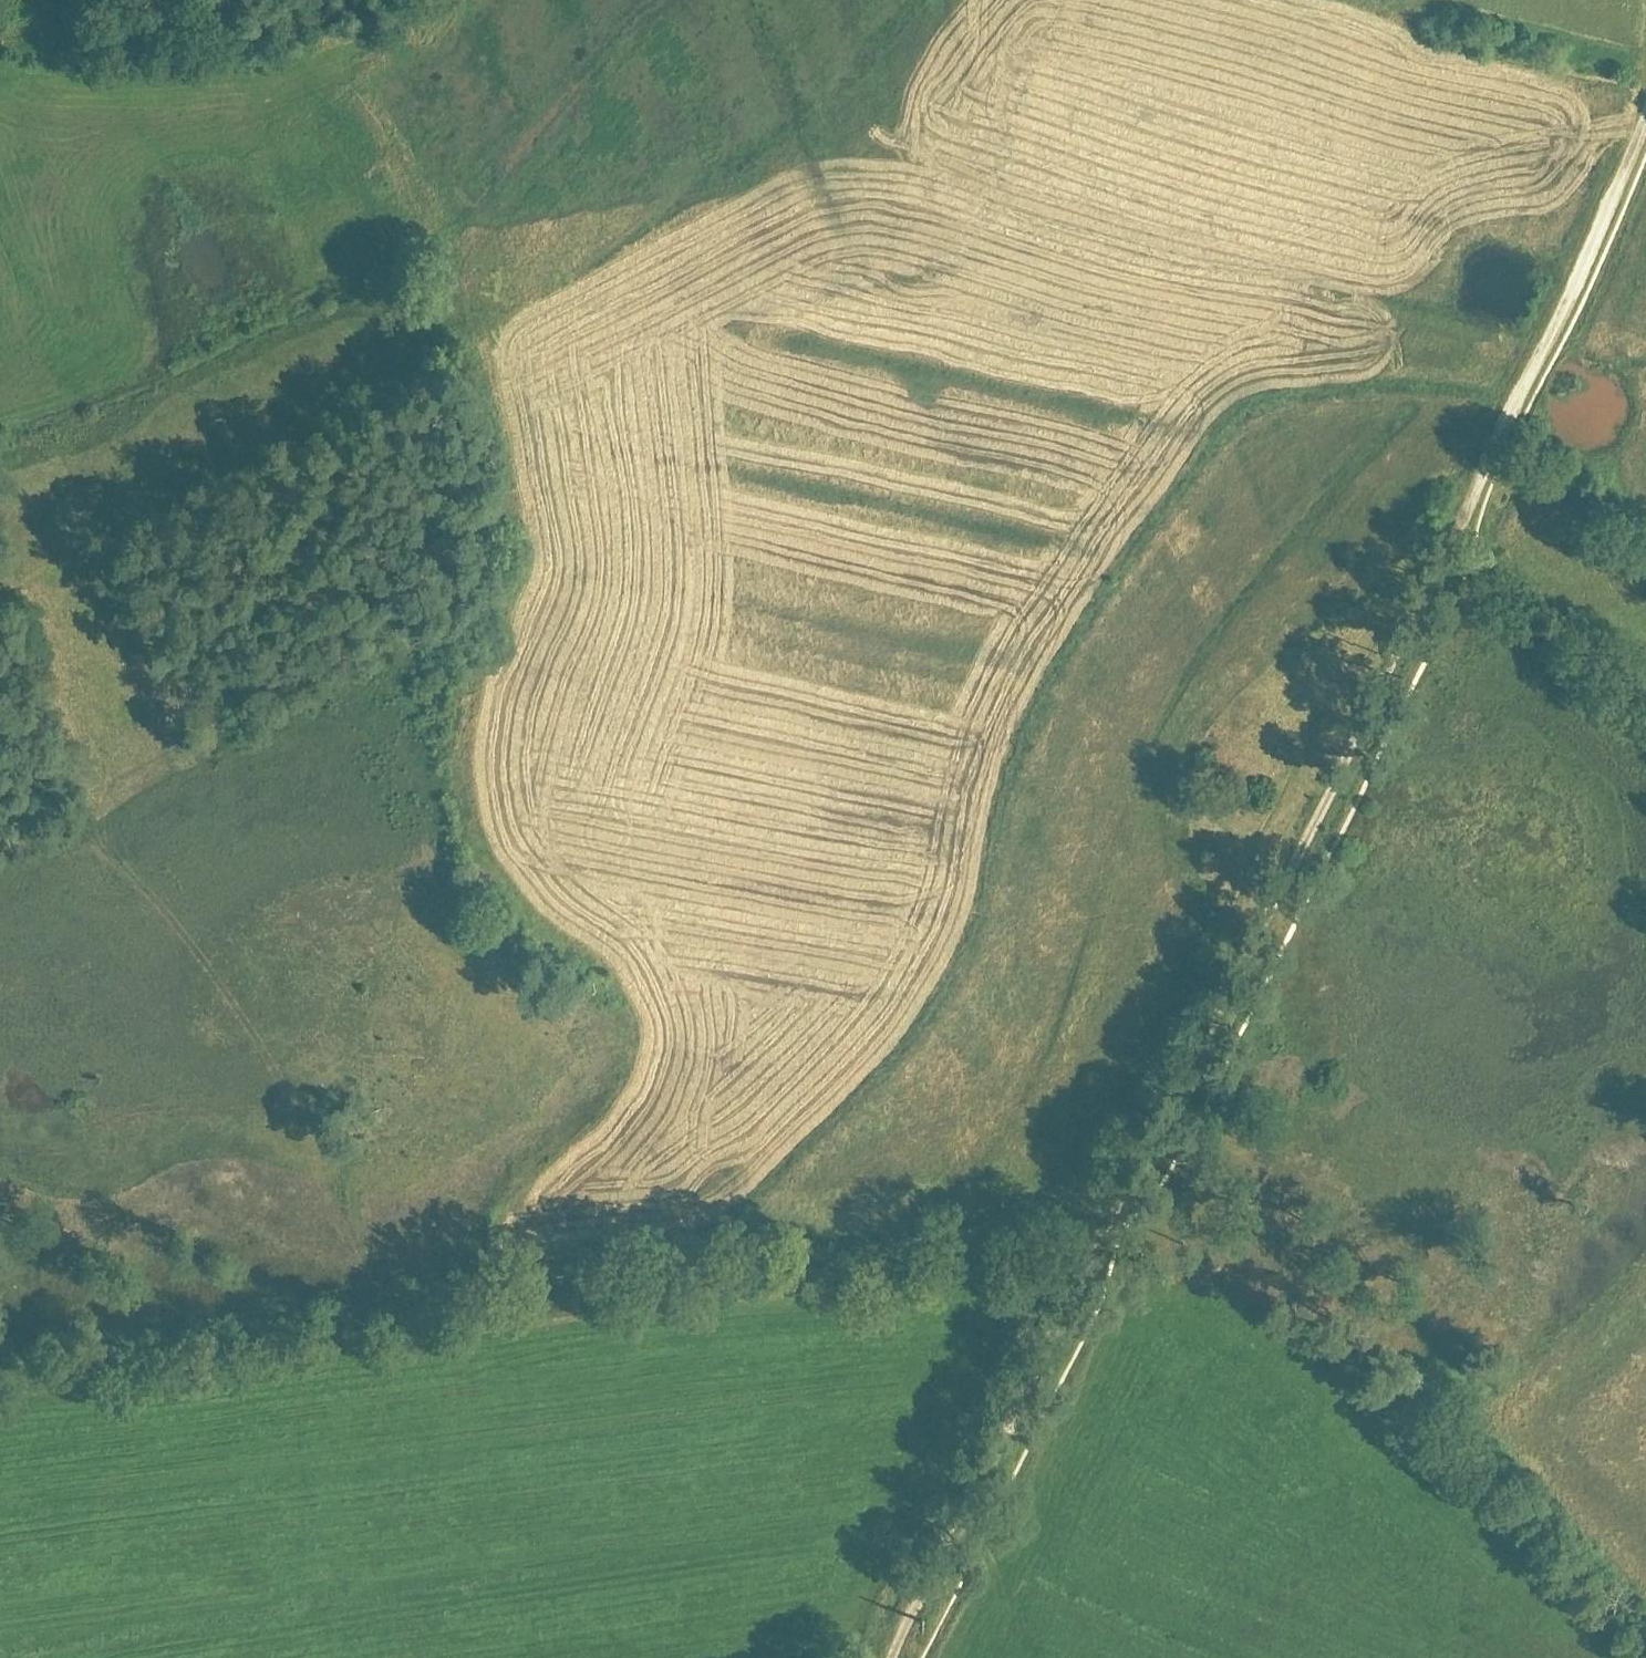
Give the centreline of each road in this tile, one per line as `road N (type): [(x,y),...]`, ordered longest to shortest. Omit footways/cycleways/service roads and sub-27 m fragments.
road 1 (track): [(1645,129),(1342,778),(1094,1251),(896,1657)]
road 2 (track): [(0,1363),(612,1274),(1094,1251)]

